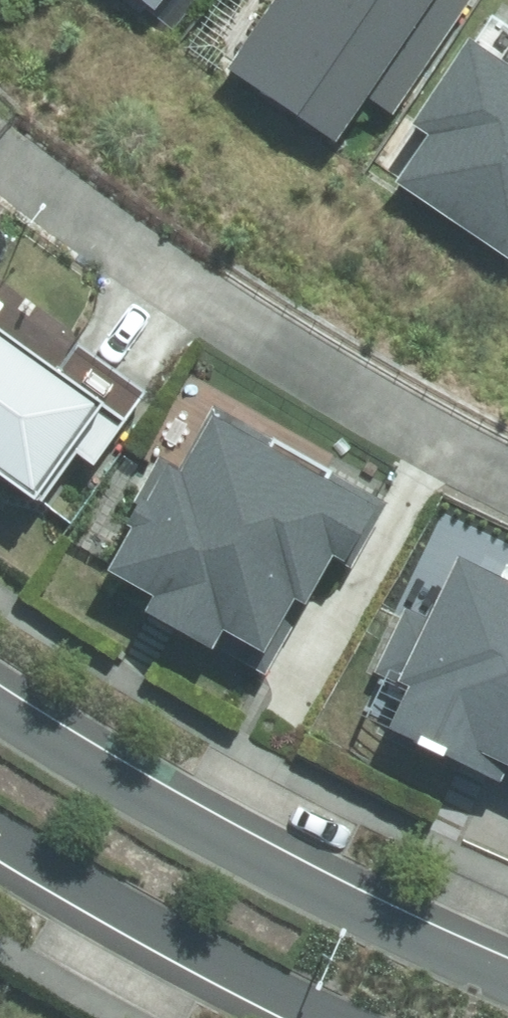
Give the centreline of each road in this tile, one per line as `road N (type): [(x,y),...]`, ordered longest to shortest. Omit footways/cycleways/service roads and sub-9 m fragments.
road 1 (residential): [(507,475),(227,317),(0,148)]
road 2 (tertiary): [(0,712),(257,870),(507,983)]
road 3 (tertiary): [(335,1017),(0,840)]

